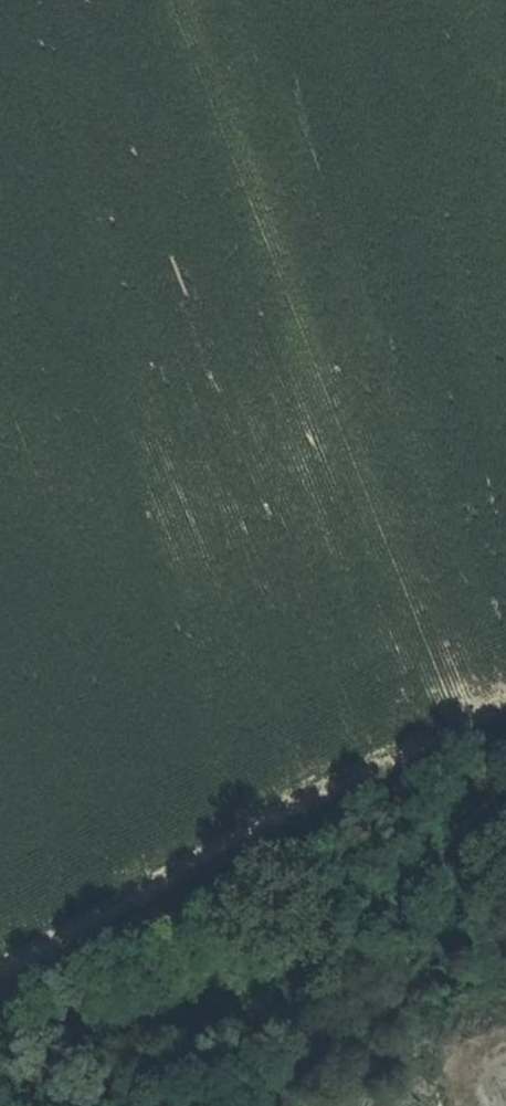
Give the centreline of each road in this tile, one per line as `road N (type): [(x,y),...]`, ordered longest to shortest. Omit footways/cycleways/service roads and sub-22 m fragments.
road 1 (track): [(0,991),(505,721)]

